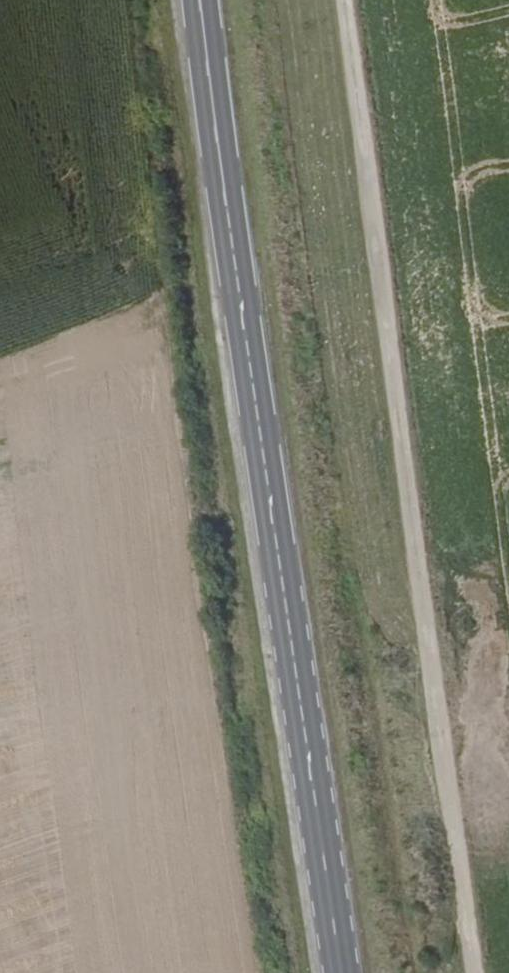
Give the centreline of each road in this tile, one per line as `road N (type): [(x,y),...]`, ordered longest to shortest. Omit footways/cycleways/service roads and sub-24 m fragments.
road 1 (primary): [(341,972),(200,0)]
road 2 (unclassified): [(344,0),(409,535),(473,972)]

